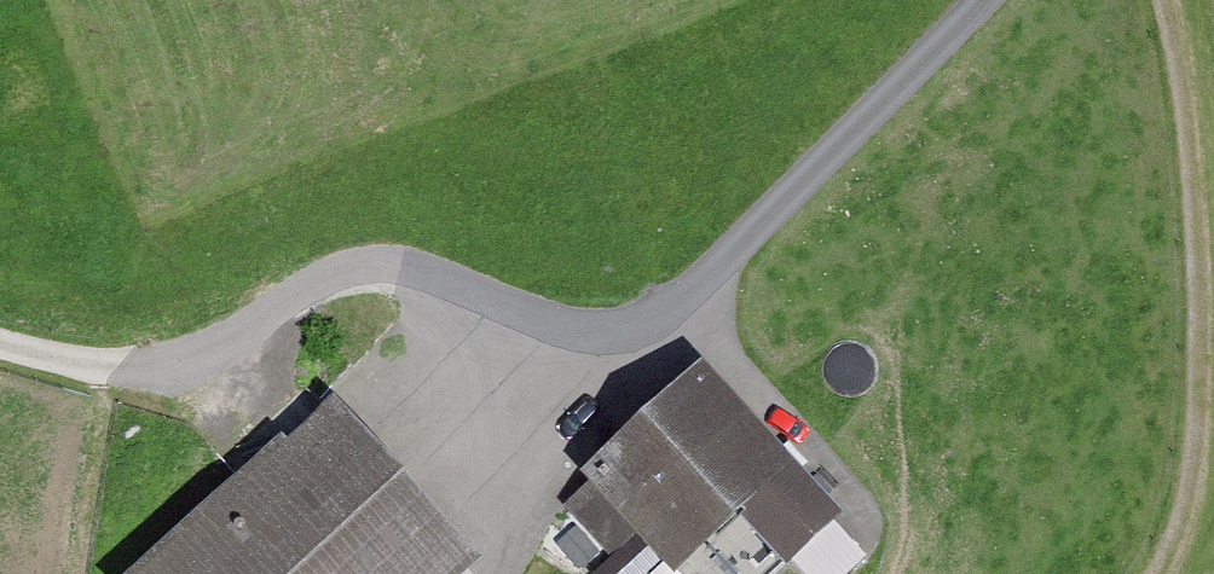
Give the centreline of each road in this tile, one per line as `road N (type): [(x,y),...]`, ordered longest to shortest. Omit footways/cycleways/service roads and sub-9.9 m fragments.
road 1 (unclassified): [(979,0),(673,309),(623,330),(566,328),(401,266),(346,267),(195,365),(137,378)]
road 2 (track): [(1167,0),(1189,143),(1210,462),(1151,573)]
road 3 (track): [(137,378),(0,342)]

